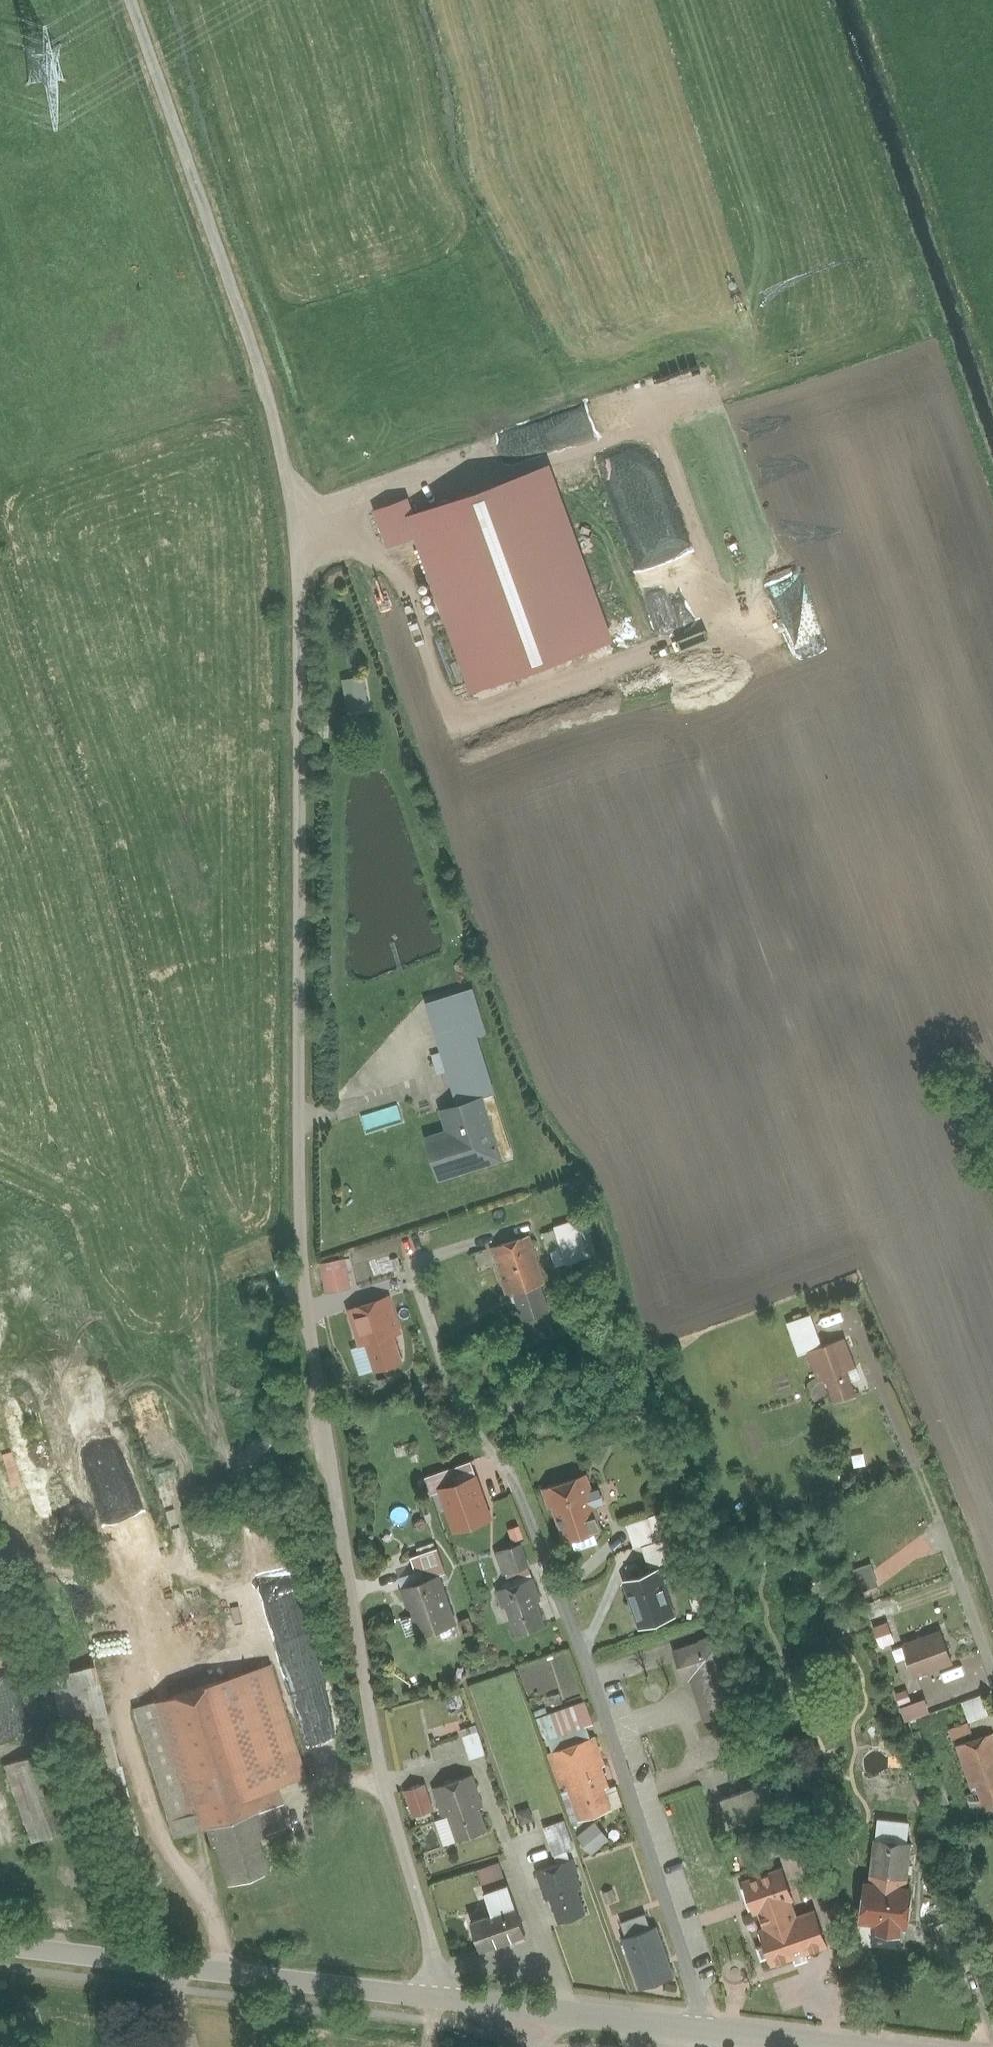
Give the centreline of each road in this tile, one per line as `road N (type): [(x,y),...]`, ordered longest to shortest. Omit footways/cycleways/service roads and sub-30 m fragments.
road 1 (unclassified): [(449,1998),(382,1771),(306,1217),(296,542),(272,389),(136,0)]
road 2 (residential): [(713,2029),(579,1613),(526,1480),(492,1444)]
road 3 (secondary): [(0,1949),(449,1998)]
road 4 (secondary): [(492,2002),(713,2029)]
road 5 (secondary): [(713,2029),(856,2046)]

